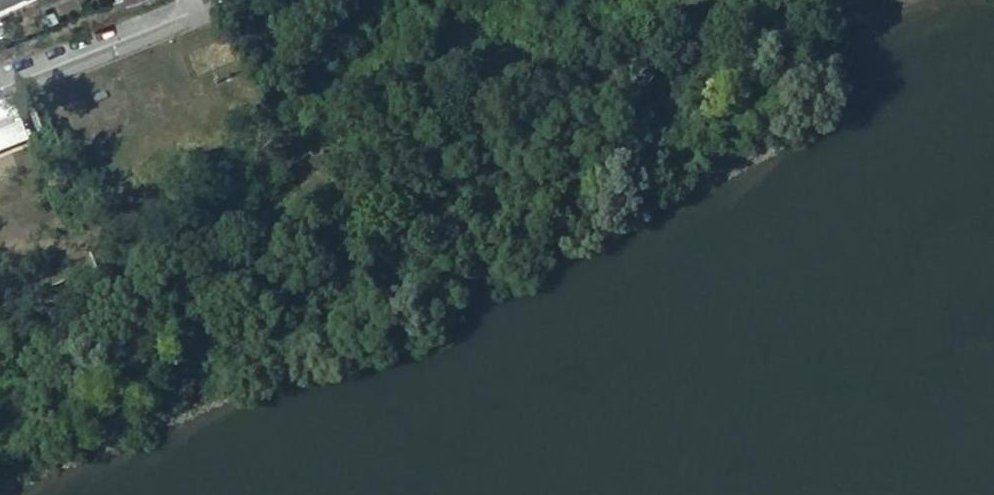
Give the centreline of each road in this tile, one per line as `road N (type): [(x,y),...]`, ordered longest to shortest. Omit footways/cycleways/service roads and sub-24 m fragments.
road 1 (residential): [(194,0),(0,81)]

